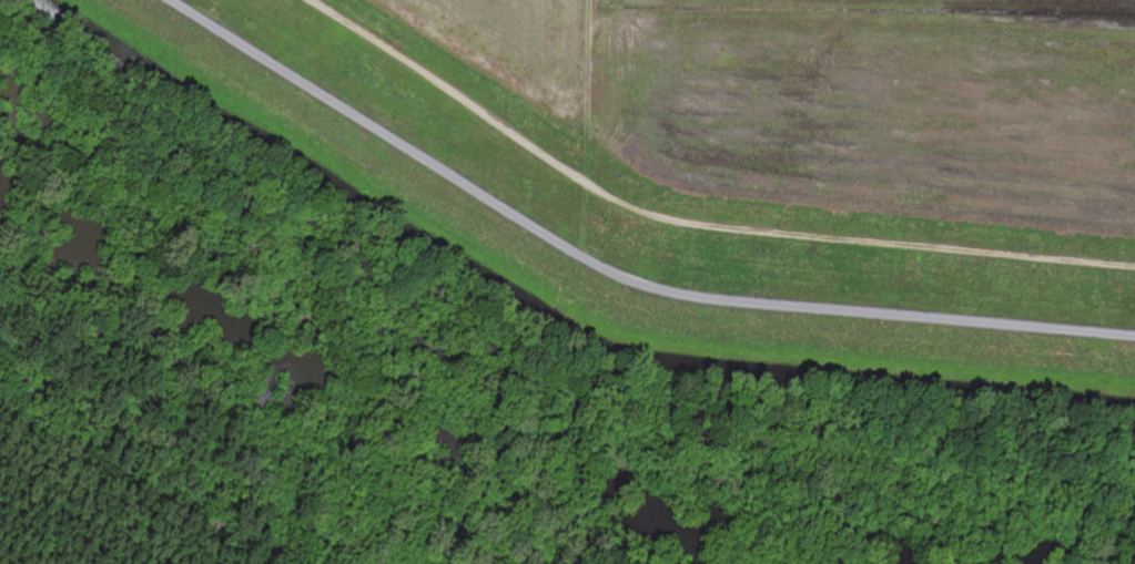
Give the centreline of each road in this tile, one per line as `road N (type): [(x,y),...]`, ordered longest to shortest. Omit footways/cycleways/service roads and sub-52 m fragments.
road 1 (track): [(170,0),(632,280),(736,301),(1134,337)]
road 2 (residential): [(317,0),(585,180),(651,214),(1134,266)]
road 3 (track): [(591,0),(589,147)]

